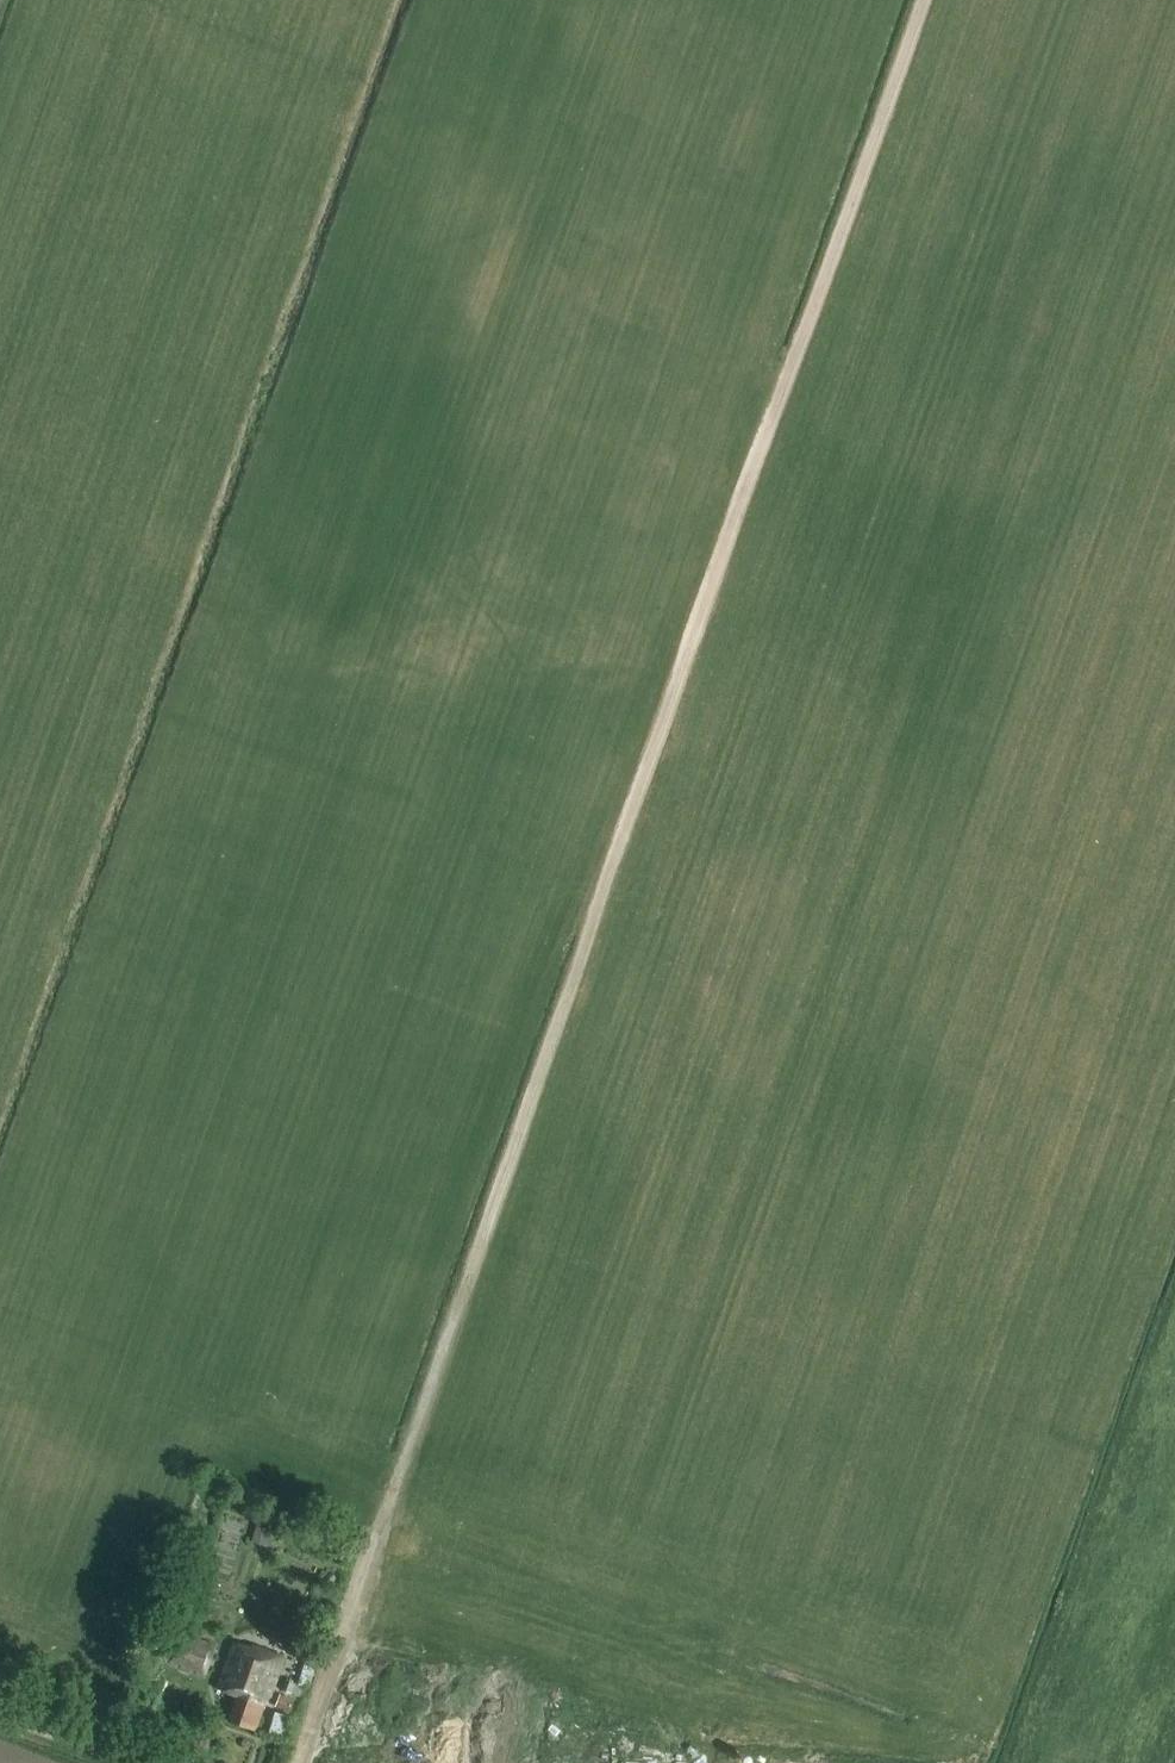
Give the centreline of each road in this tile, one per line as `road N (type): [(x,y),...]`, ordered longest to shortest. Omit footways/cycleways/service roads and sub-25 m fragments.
road 1 (track): [(296,1762),(918,0)]
road 2 (unclassified): [(130,1762),(0,1712)]

